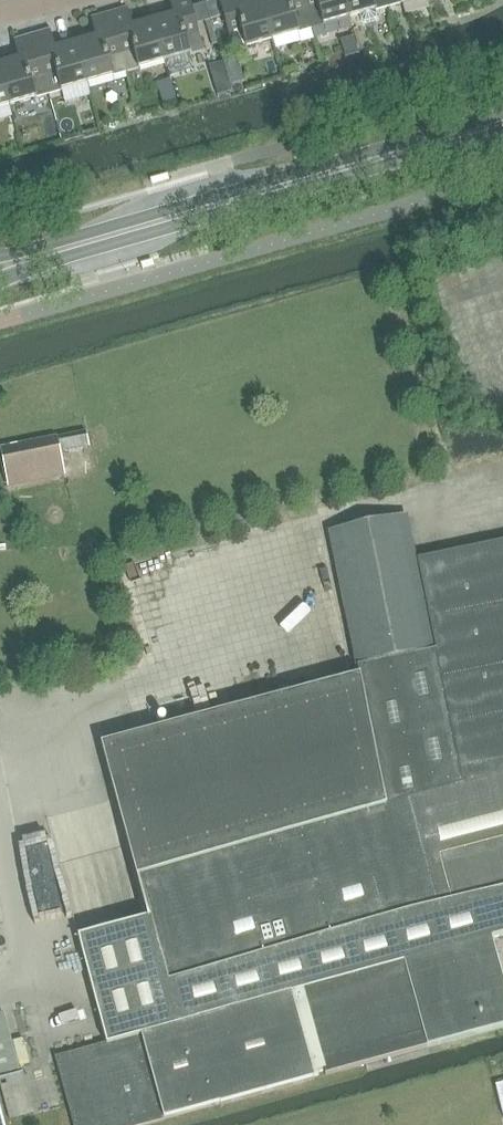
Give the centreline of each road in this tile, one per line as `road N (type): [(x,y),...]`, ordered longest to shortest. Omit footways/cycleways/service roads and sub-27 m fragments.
road 1 (tertiary): [(0,266),(502,122)]

